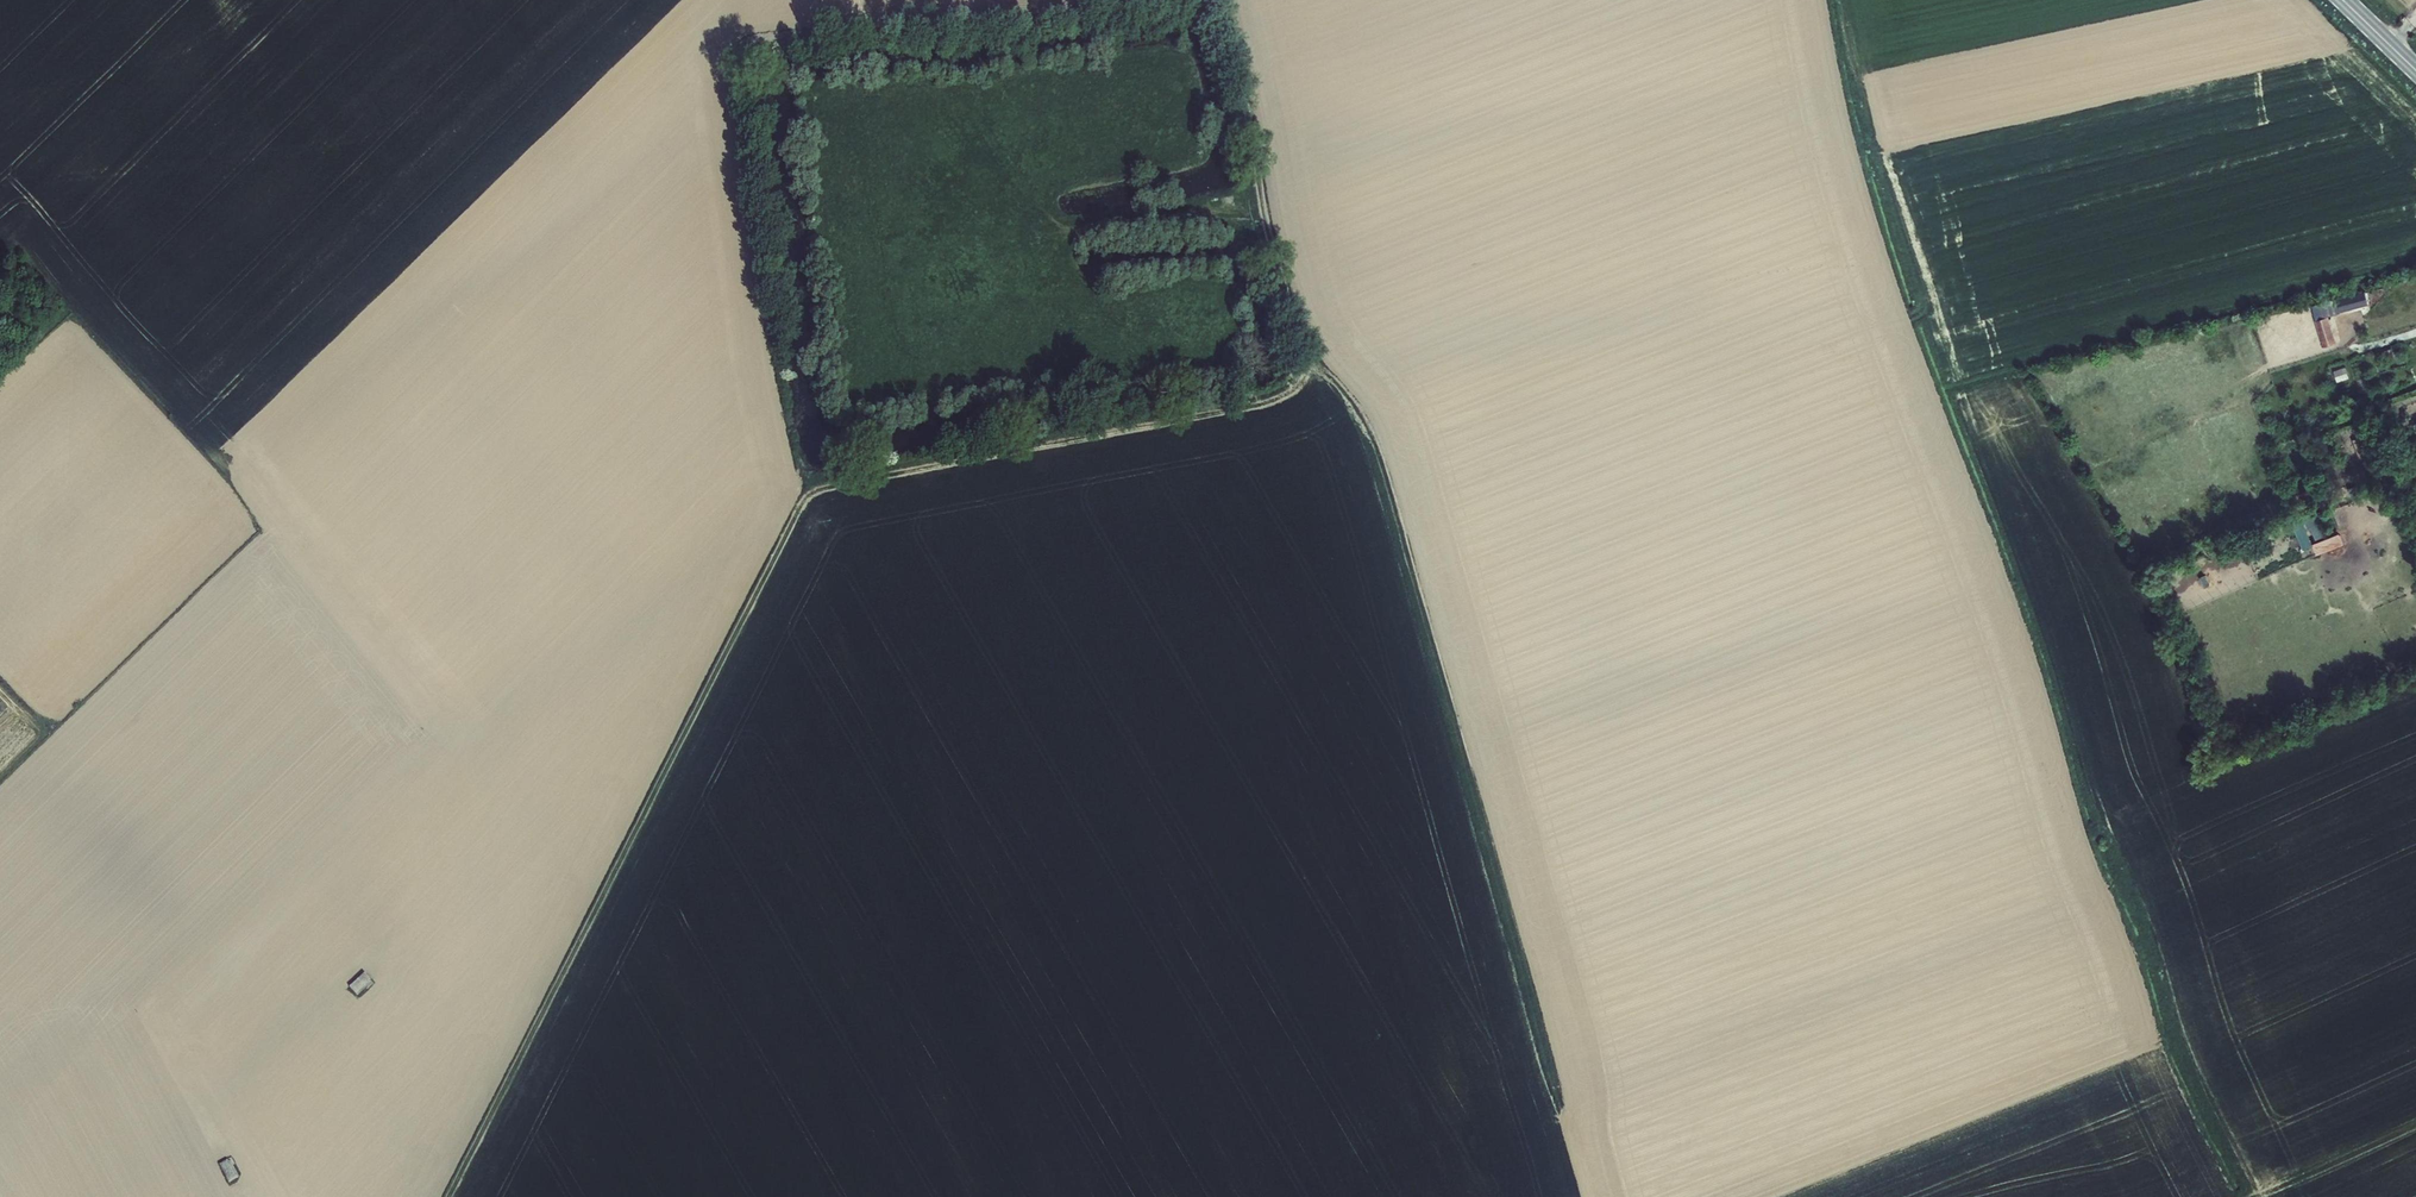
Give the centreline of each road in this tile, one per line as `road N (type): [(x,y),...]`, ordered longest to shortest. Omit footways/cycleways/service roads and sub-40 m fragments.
road 1 (track): [(448,1196),(811,494),(1274,400),(1318,368),(1263,219),(1222,0)]

